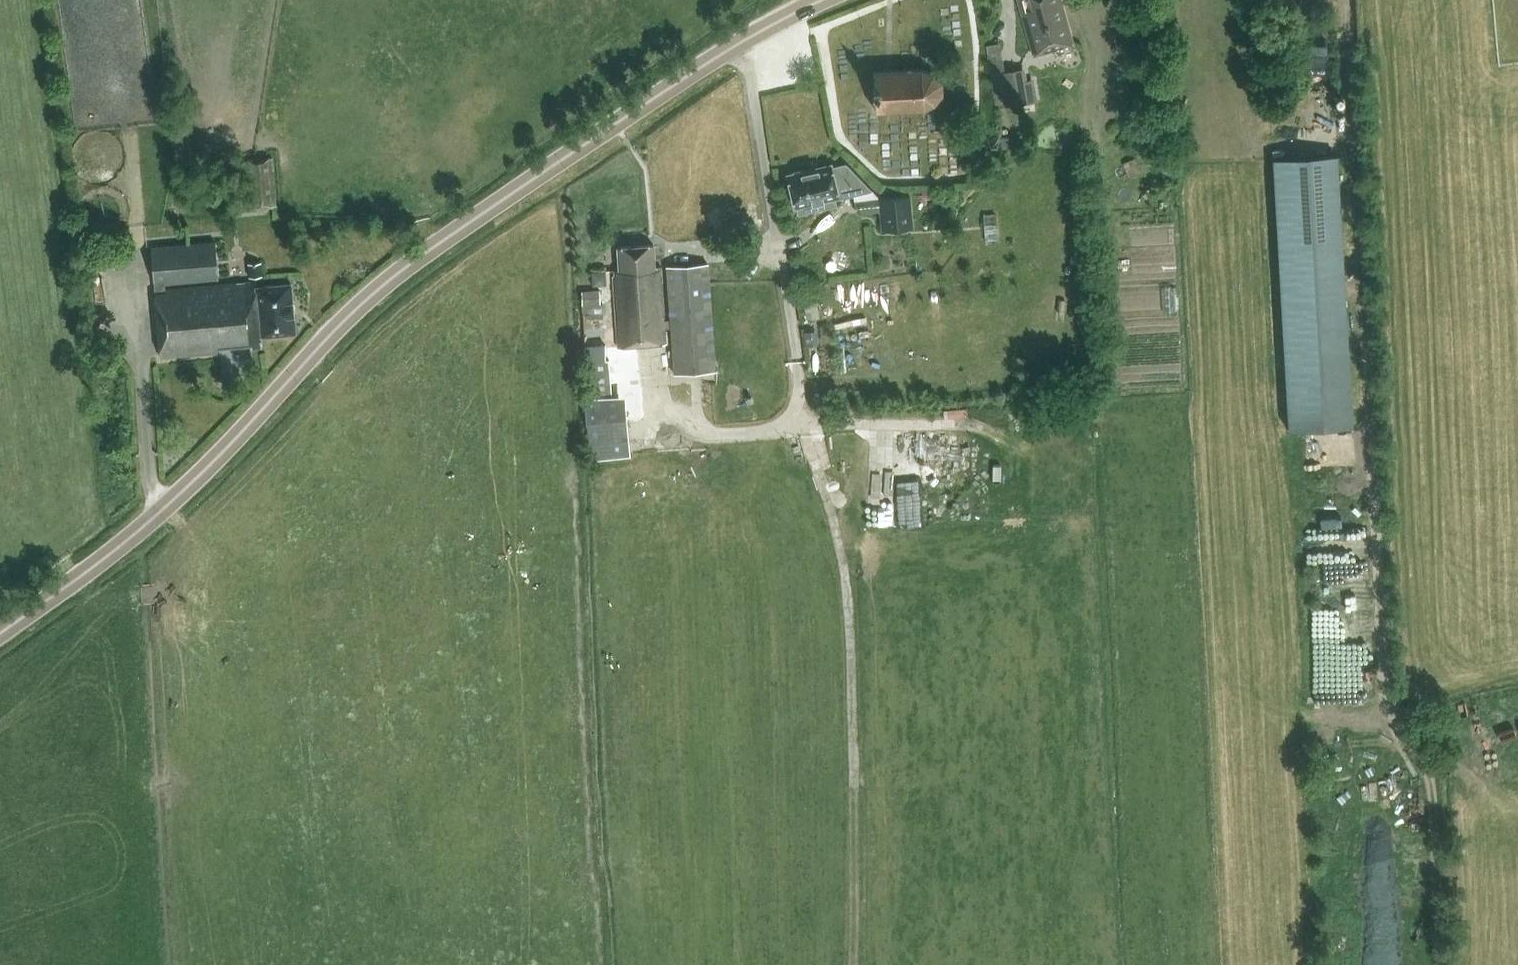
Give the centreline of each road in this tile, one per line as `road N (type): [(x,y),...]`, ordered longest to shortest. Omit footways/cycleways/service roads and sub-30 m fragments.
road 1 (tertiary): [(0,638),(132,545),(401,279),(690,74),(829,0)]
road 2 (track): [(1348,0),(1386,688),(1423,757),(1434,810),(1442,964)]

